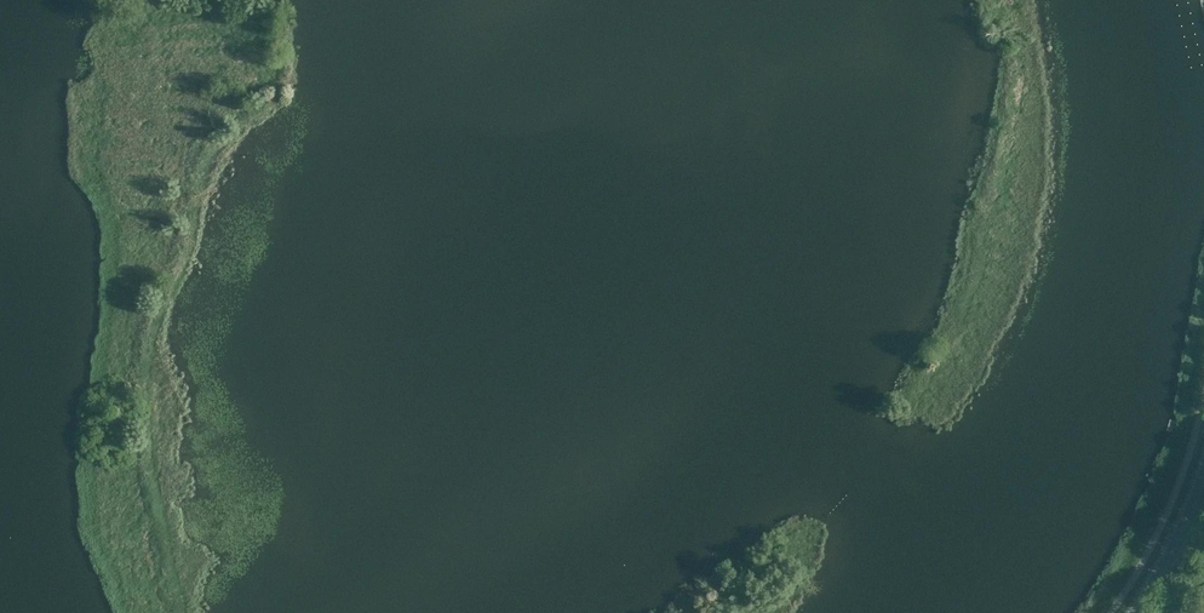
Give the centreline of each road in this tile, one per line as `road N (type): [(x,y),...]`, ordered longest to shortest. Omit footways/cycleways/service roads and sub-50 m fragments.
road 1 (secondary): [(1133,612),(1203,468)]

